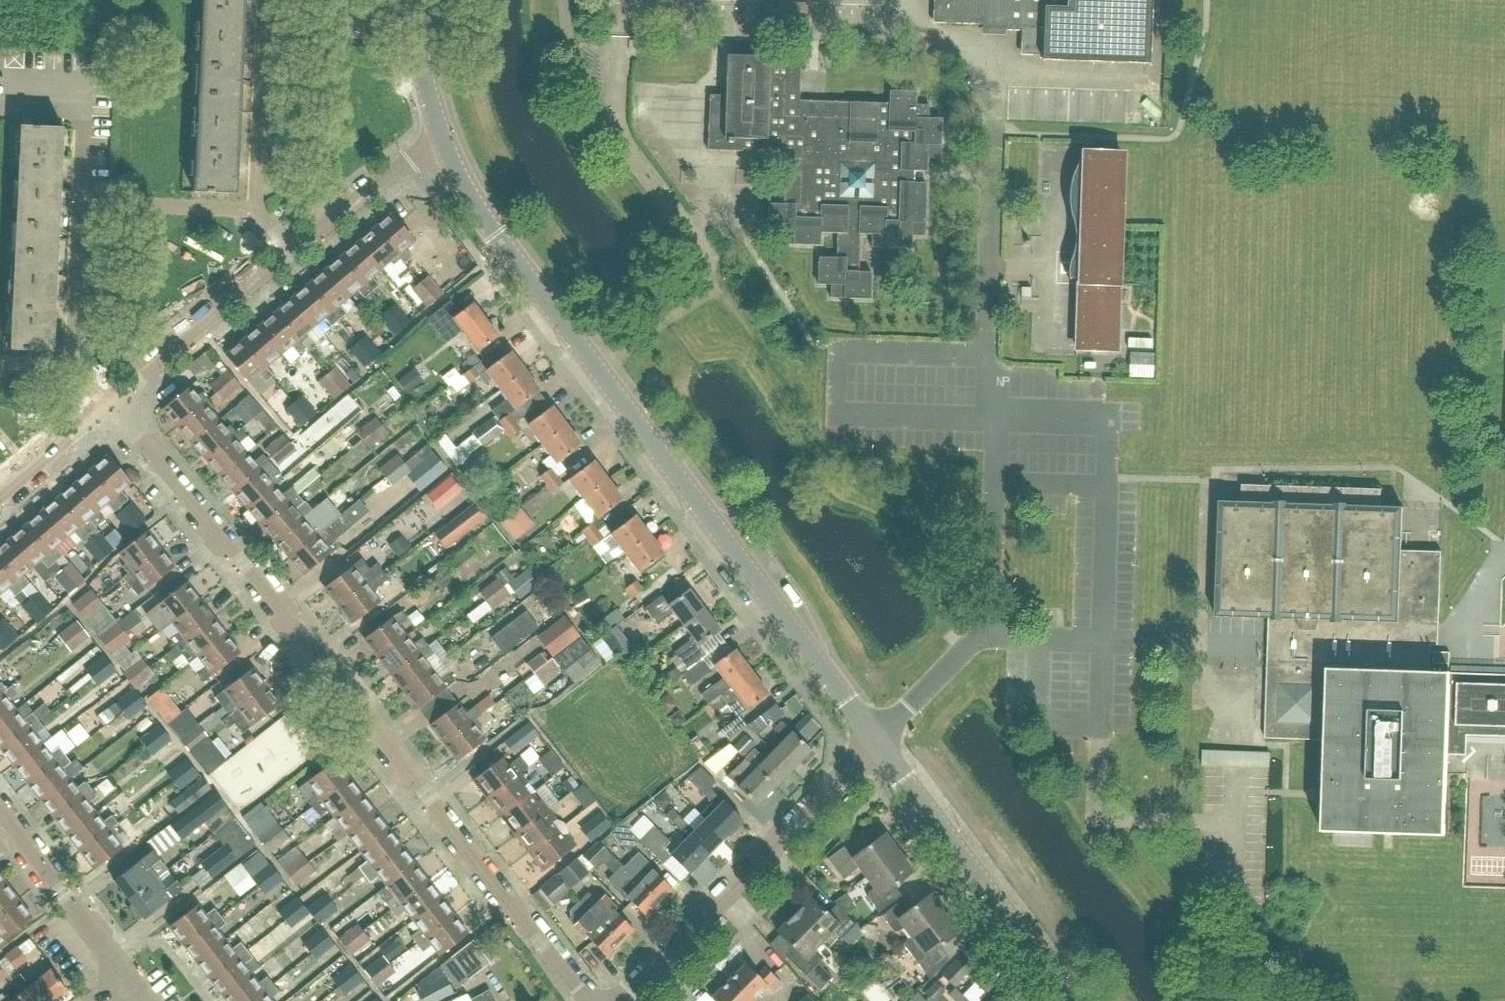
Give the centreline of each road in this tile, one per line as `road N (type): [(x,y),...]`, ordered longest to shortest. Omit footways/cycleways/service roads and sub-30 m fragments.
road 1 (residential): [(590,1000),(110,397)]
road 2 (tertiary): [(878,742),(468,206),(437,140)]
road 3 (residential): [(617,1000),(878,742)]
road 4 (tertiary): [(1067,1000),(878,742)]
road 5 (residential): [(110,397),(278,248)]
road 6 (unclassified): [(129,983),(0,810)]
road 7 (residential): [(247,214),(258,0)]
road 8 (residential): [(278,248),(437,140)]
road 9 (residential): [(247,214),(70,205)]
road 10 (residential): [(70,205),(73,107),(0,106)]
road 11 (residential): [(66,372),(70,205)]
road 12 (tertiary): [(437,140),(414,54),(414,0)]
road 13 (residential): [(0,491),(98,408)]

